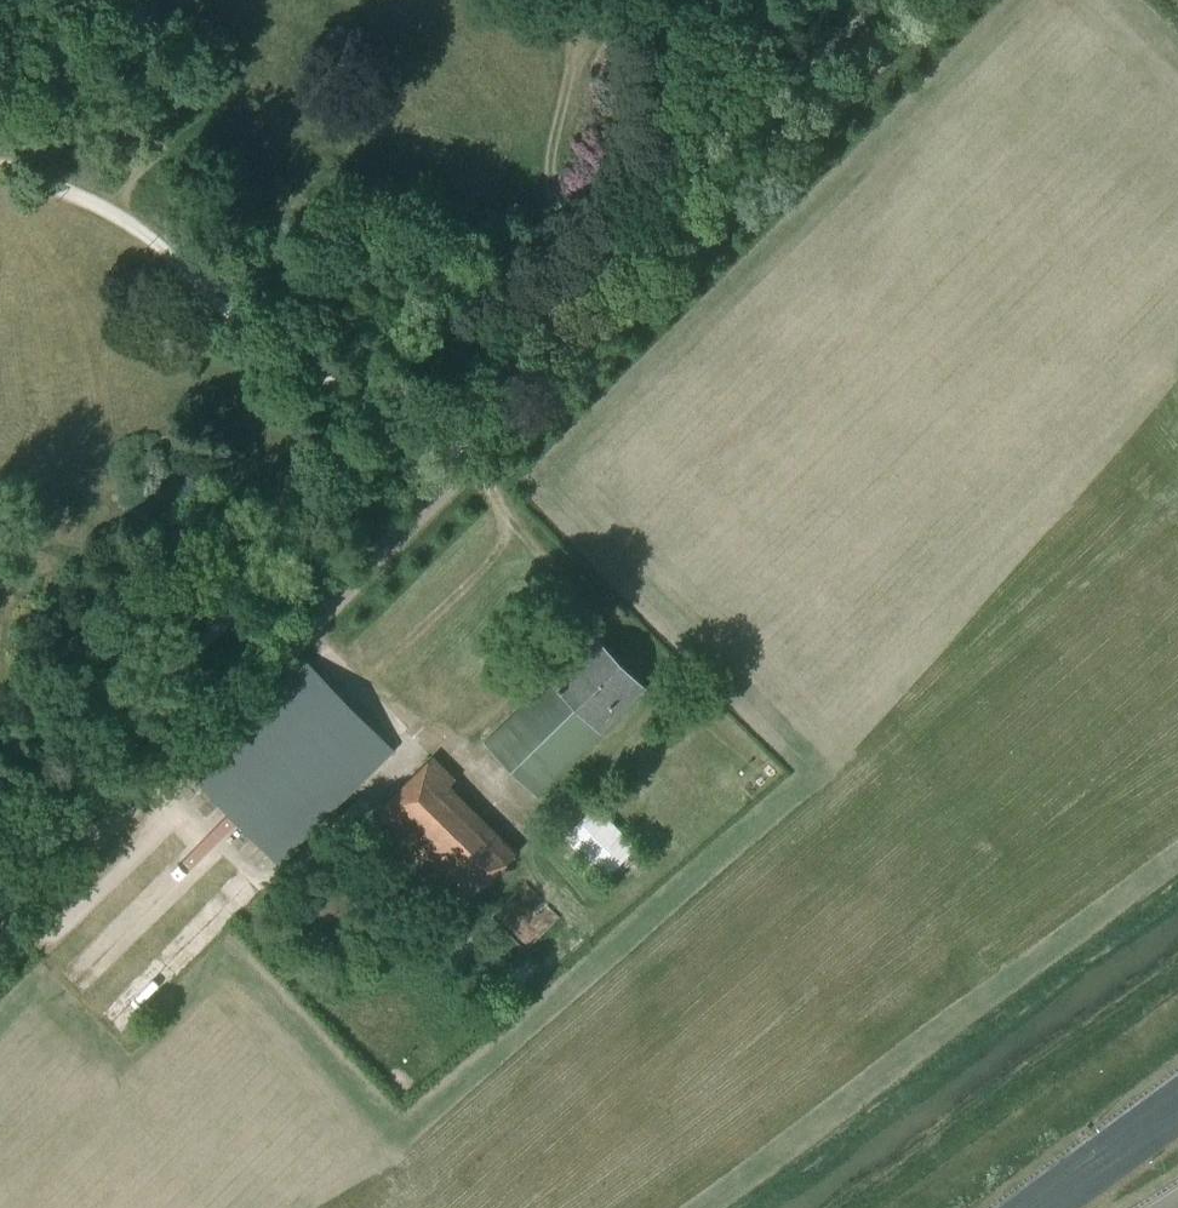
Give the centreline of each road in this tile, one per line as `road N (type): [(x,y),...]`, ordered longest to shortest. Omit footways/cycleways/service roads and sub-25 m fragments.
road 1 (motorway): [(1177,1102),(1039,1207)]

